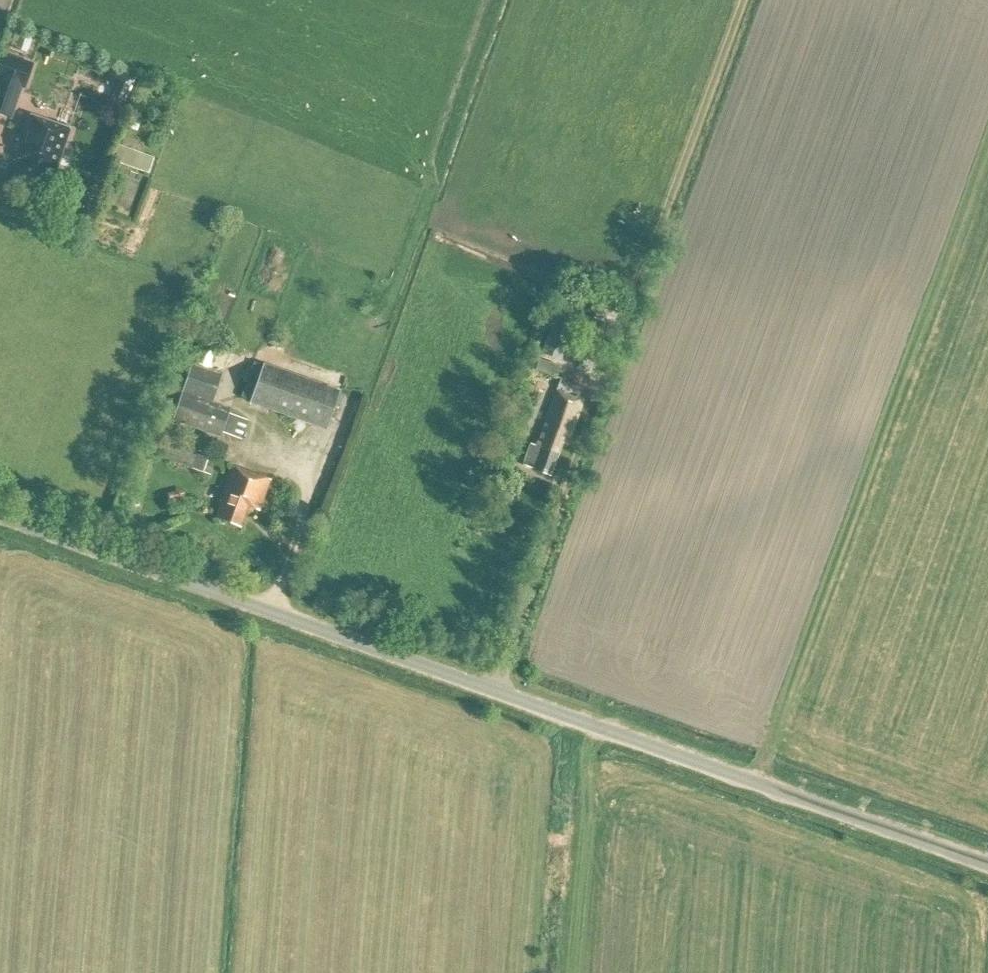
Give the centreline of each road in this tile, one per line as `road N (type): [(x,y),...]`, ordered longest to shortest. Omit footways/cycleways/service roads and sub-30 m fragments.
road 1 (unclassified): [(987,865),(0,517)]
road 2 (track): [(492,691),(743,0)]

